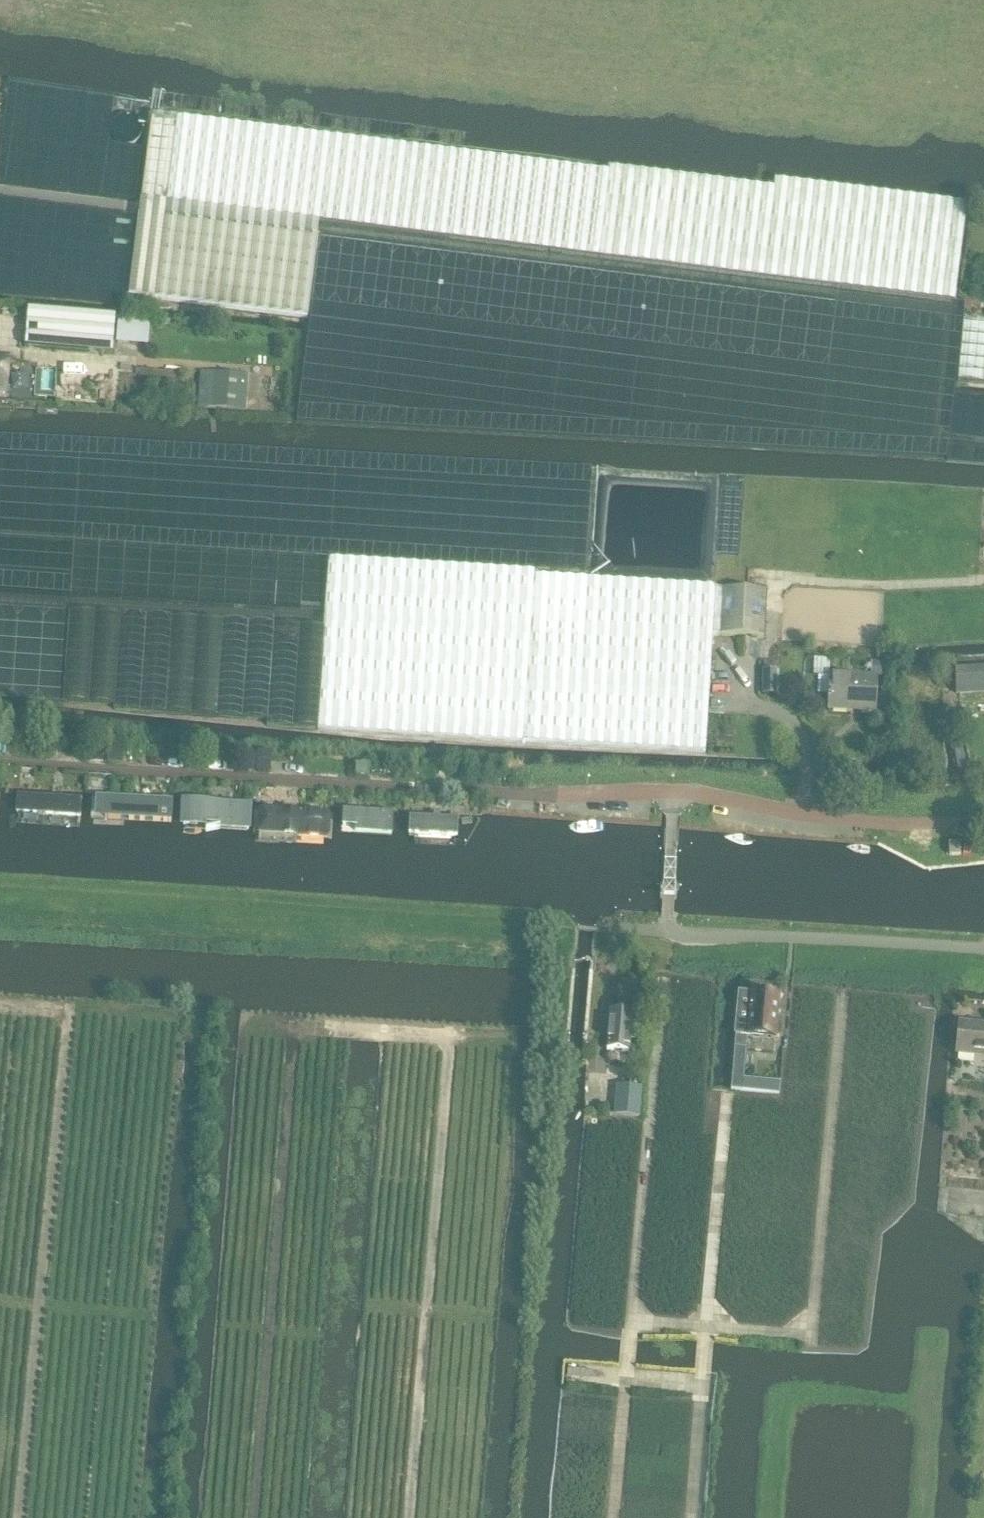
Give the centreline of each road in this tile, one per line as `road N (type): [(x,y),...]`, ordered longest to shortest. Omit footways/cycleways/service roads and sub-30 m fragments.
road 1 (unclassified): [(0,762),(472,794),(672,793)]
road 2 (unclassified): [(983,949),(666,932)]
road 3 (unclassified): [(672,793),(834,819),(983,822)]
road 4 (unclassified): [(666,932),(672,793)]

